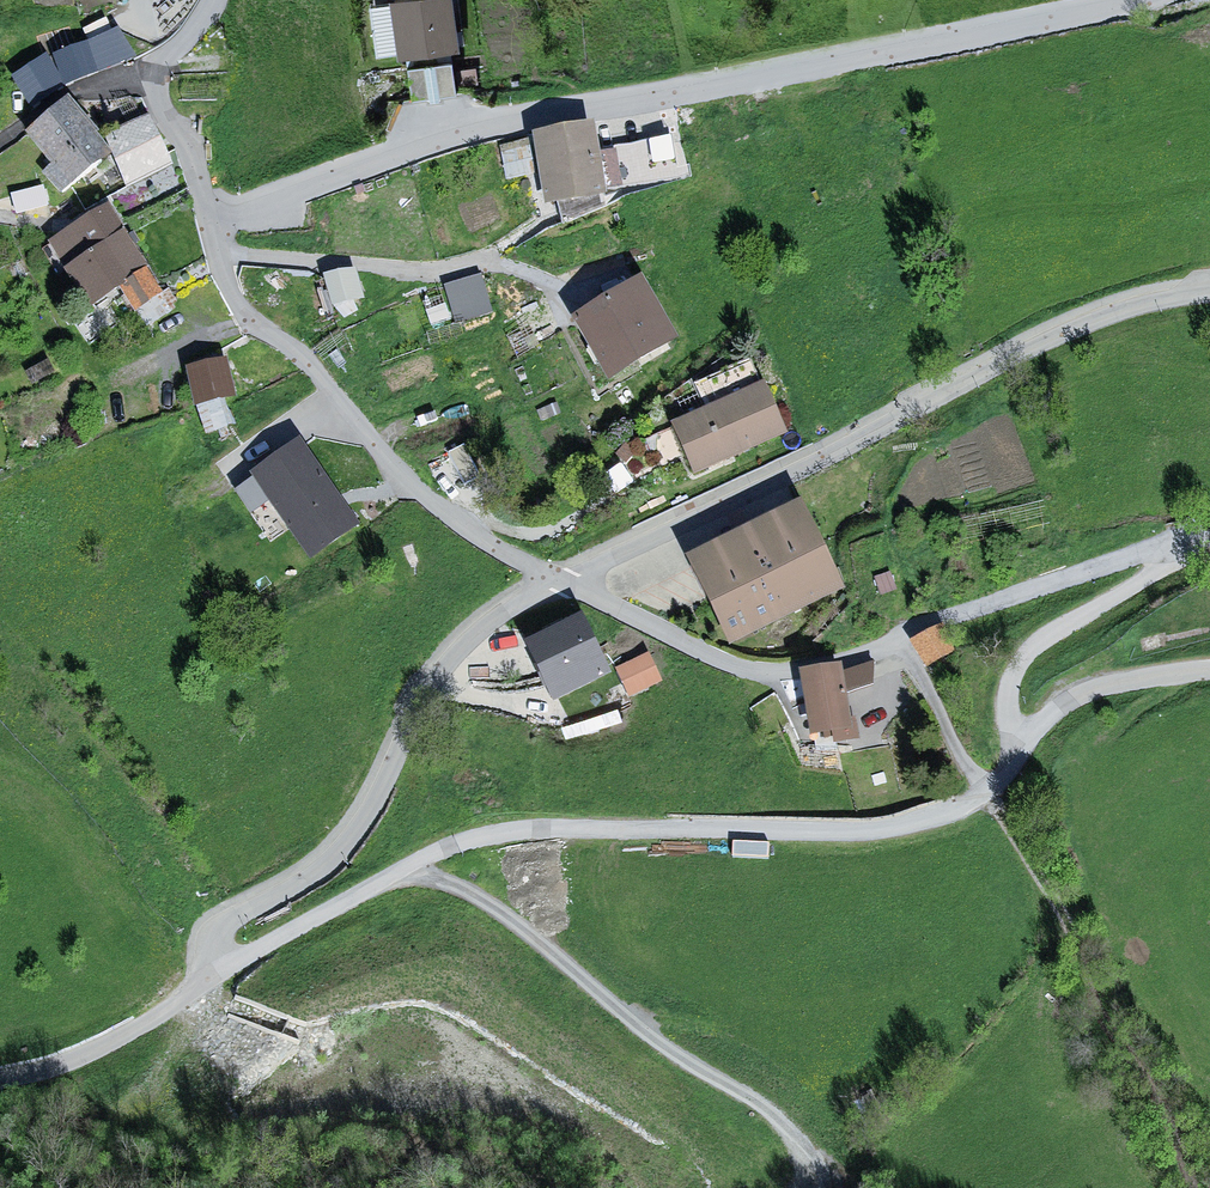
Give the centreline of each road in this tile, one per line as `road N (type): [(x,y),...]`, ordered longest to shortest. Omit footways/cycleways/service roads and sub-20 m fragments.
road 1 (residential): [(208,211),(261,208),(471,131),(967,40),(1137,0)]
road 2 (residential): [(219,951),(429,851),(524,831),(750,840),(883,835),(951,818),(1003,786),(1013,746)]
road 3 (residential): [(568,587),(1101,318),(1209,294)]
road 4 (residential): [(568,587),(740,668),(834,667),(1174,547)]
road 5 (residential): [(208,211),(222,270),(248,321),(300,356),(404,477),(568,587)]
road 6 (residential): [(219,951),(235,893),(345,840),(435,685),(493,621),(568,587)]
road 7 (residential): [(1013,746),(1006,701),(1030,656),(1159,577),(1174,547)]
road 8 (residential): [(0,1038),(130,996),(219,951)]
road 9 (residential): [(1013,746),(1085,698),(1209,678)]
road 10 (residential): [(134,67),(180,137),(208,211)]
road 11 (residential): [(134,67),(0,134)]

